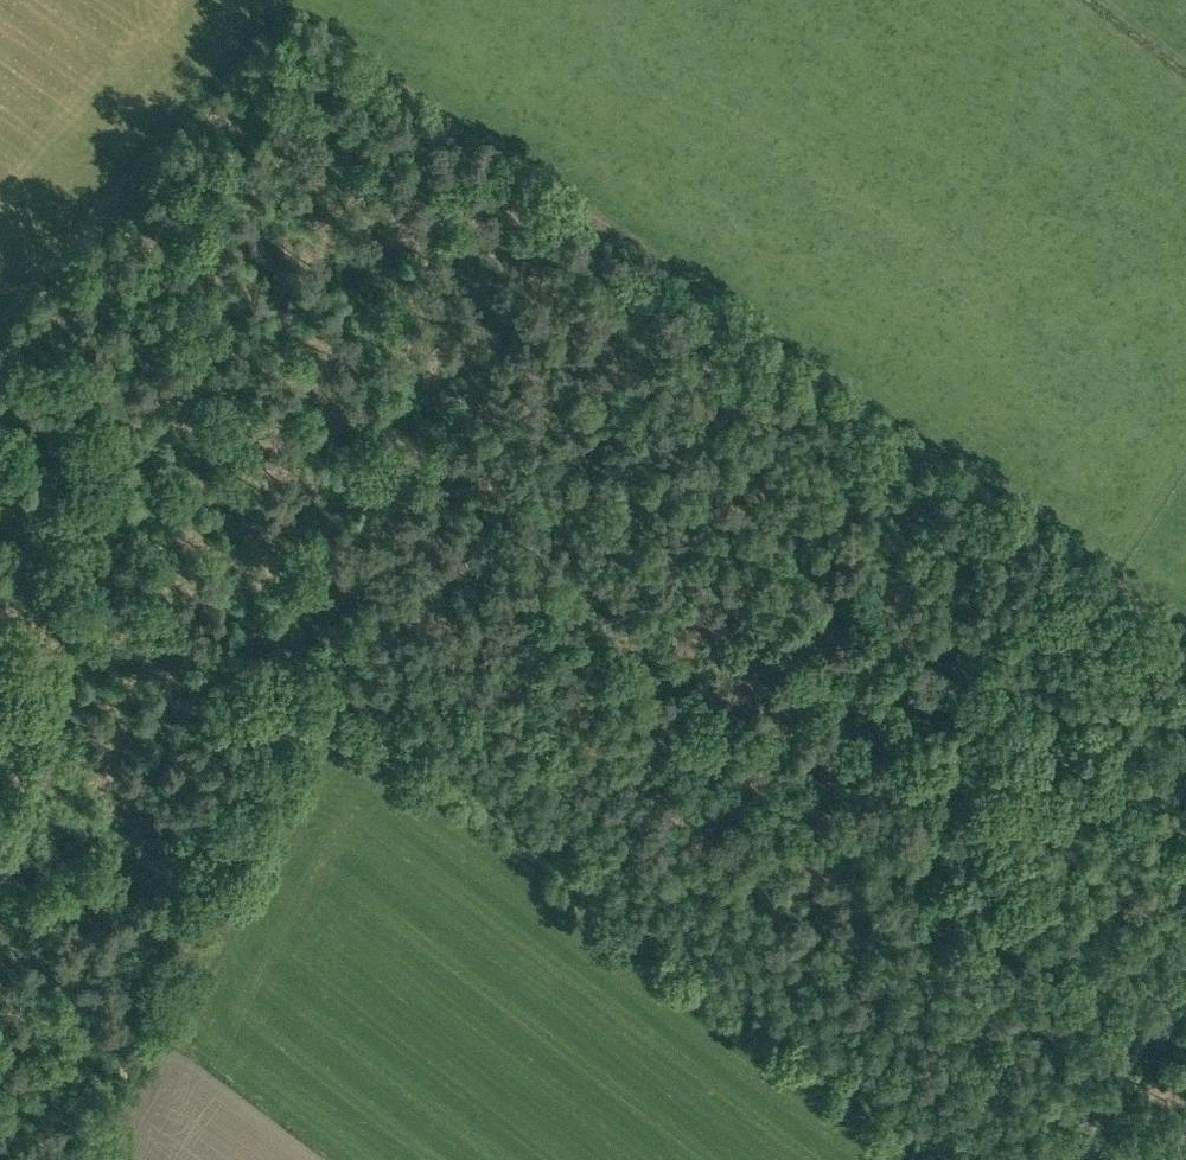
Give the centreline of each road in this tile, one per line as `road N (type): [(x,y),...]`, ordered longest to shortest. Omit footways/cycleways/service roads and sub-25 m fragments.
road 1 (unclassified): [(1064,1159),(1185,968)]

